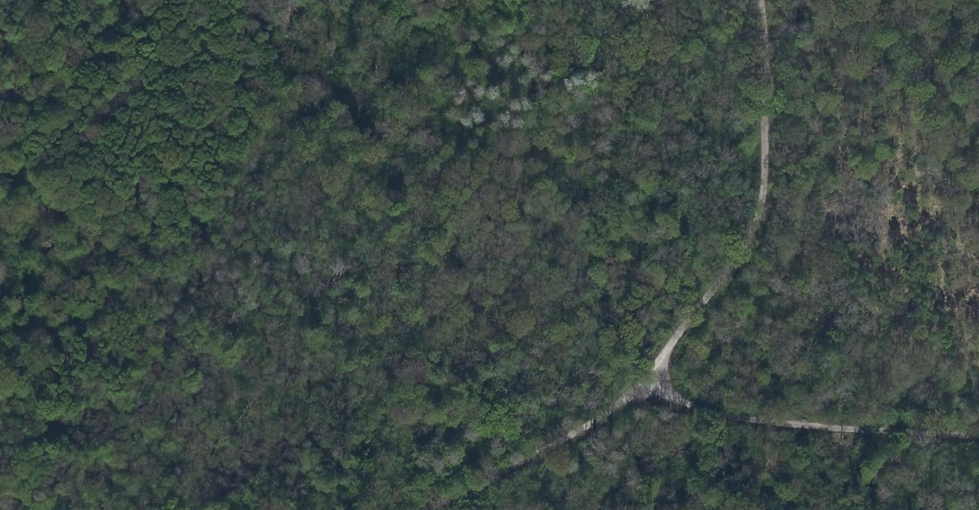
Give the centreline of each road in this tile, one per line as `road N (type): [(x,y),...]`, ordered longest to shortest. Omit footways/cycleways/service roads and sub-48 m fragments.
road 1 (unclassified): [(763,0),(770,168),(761,215),(673,356),(671,376)]
road 2 (unclassified): [(671,376),(680,401),(705,410),(978,440)]
road 3 (unclassified): [(427,509),(671,376)]

